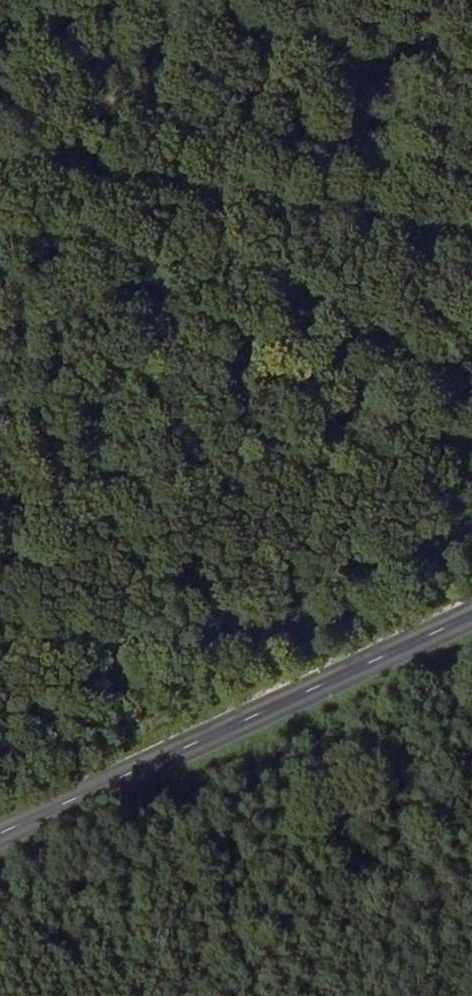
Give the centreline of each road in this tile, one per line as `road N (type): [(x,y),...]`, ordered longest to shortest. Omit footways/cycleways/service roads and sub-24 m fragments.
road 1 (primary): [(0,827),(471,607)]
road 2 (track): [(0,156),(471,229)]

